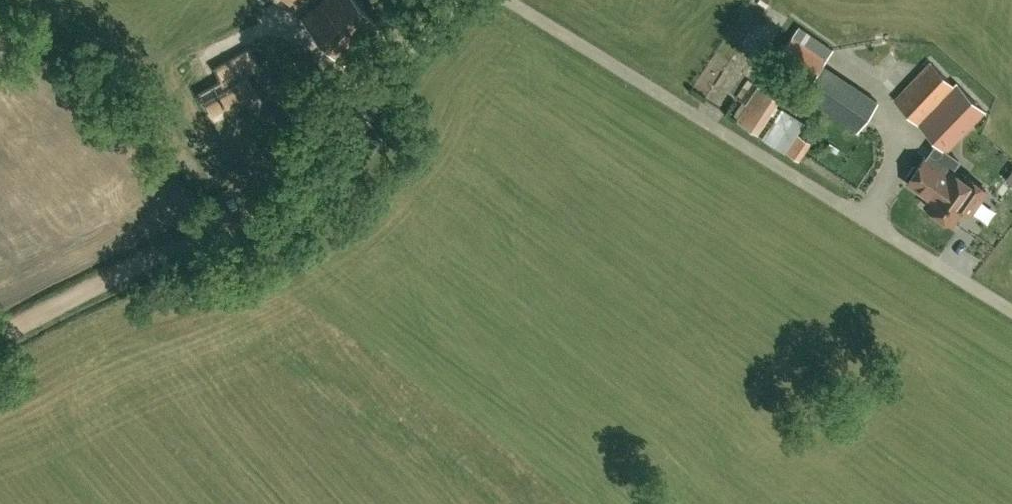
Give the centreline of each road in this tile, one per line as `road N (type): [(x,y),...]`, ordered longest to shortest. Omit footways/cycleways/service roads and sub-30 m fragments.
road 1 (unclassified): [(507,0),(1011,310)]
road 2 (track): [(0,332),(298,190),(345,146),(391,86)]

